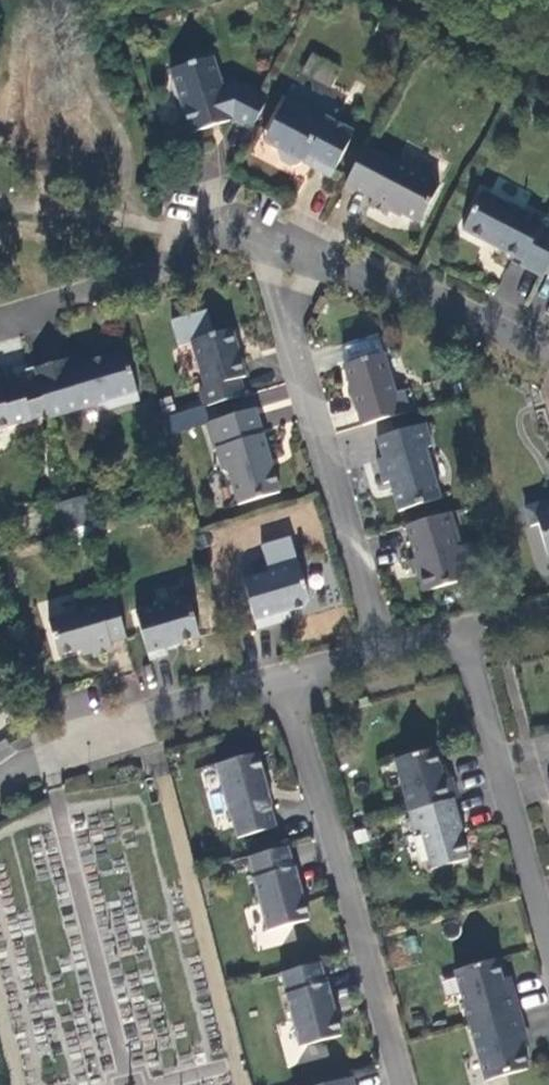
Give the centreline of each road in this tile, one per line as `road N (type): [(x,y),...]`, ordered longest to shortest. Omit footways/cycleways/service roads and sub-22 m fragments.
road 1 (residential): [(286,681),(398,1084)]
road 2 (residential): [(386,654),(290,309),(307,261)]
road 3 (residential): [(307,261),(202,211),(183,232),(168,271),(5,325)]
road 4 (residential): [(548,946),(463,635)]
road 5 (residential): [(0,783),(46,755),(286,681)]
road 6 (residential): [(307,261),(548,368)]

